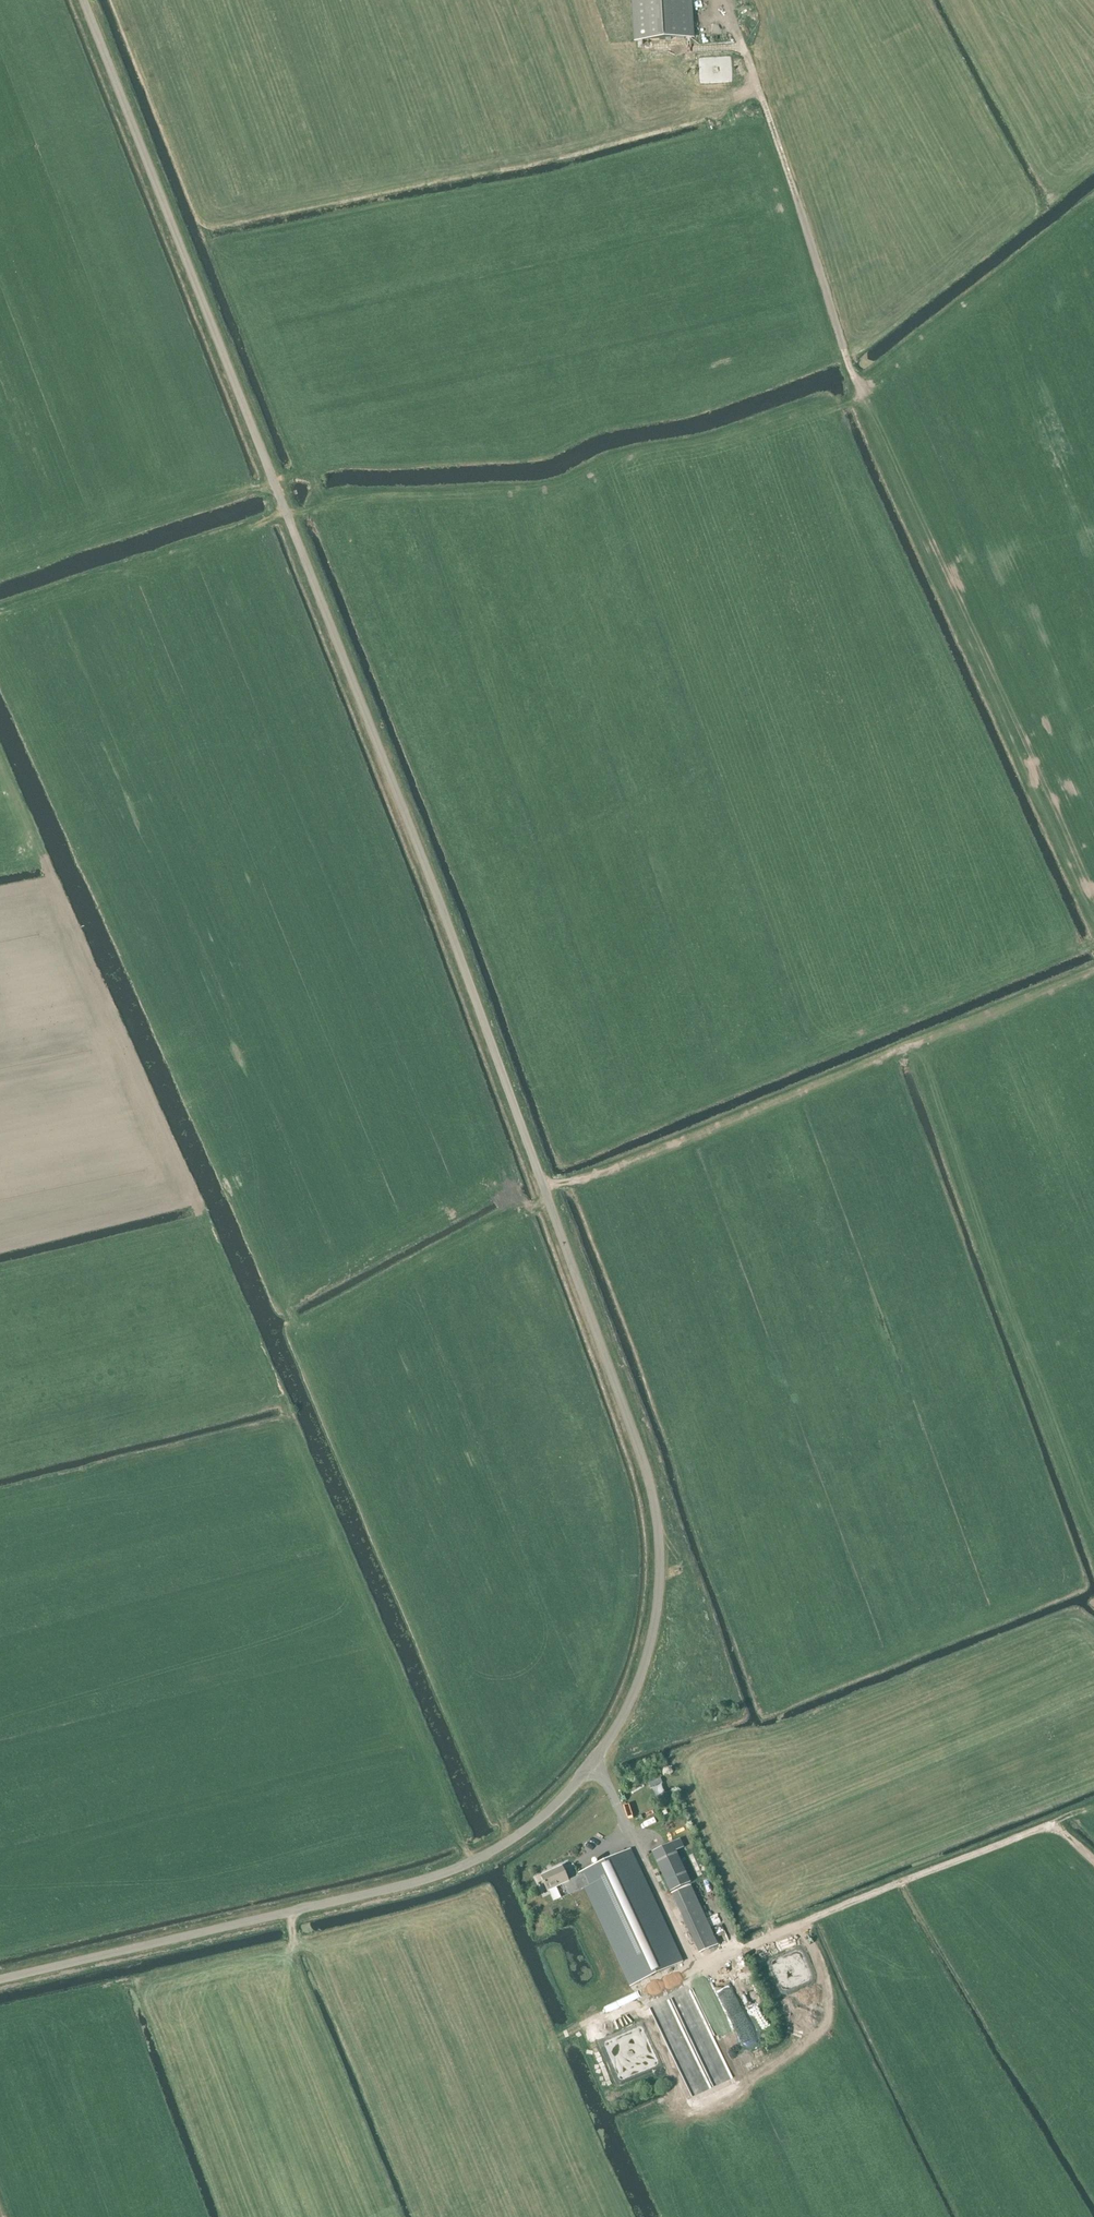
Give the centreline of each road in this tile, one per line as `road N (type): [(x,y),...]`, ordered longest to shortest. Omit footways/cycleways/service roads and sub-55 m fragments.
road 1 (unclassified): [(0,1981),(408,1884),(509,1842),(569,1790),(611,1736),(645,1663),(659,1596),(649,1483),(542,1179),(82,0)]

